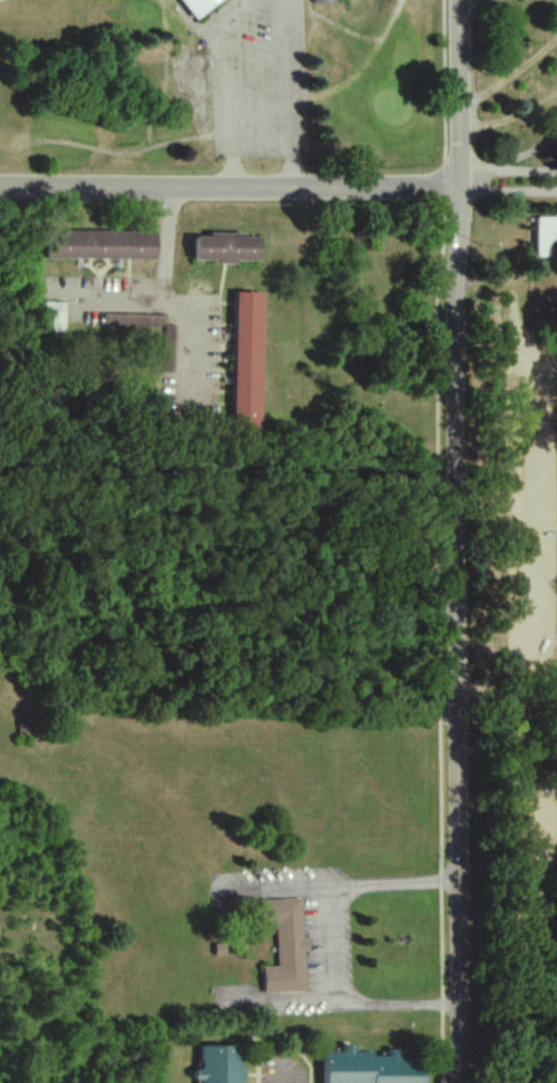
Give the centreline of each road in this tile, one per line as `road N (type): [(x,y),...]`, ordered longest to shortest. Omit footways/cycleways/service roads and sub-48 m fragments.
road 1 (residential): [(456,1082),(448,299),(459,217),(459,0)]
road 2 (residential): [(459,187),(0,185)]

